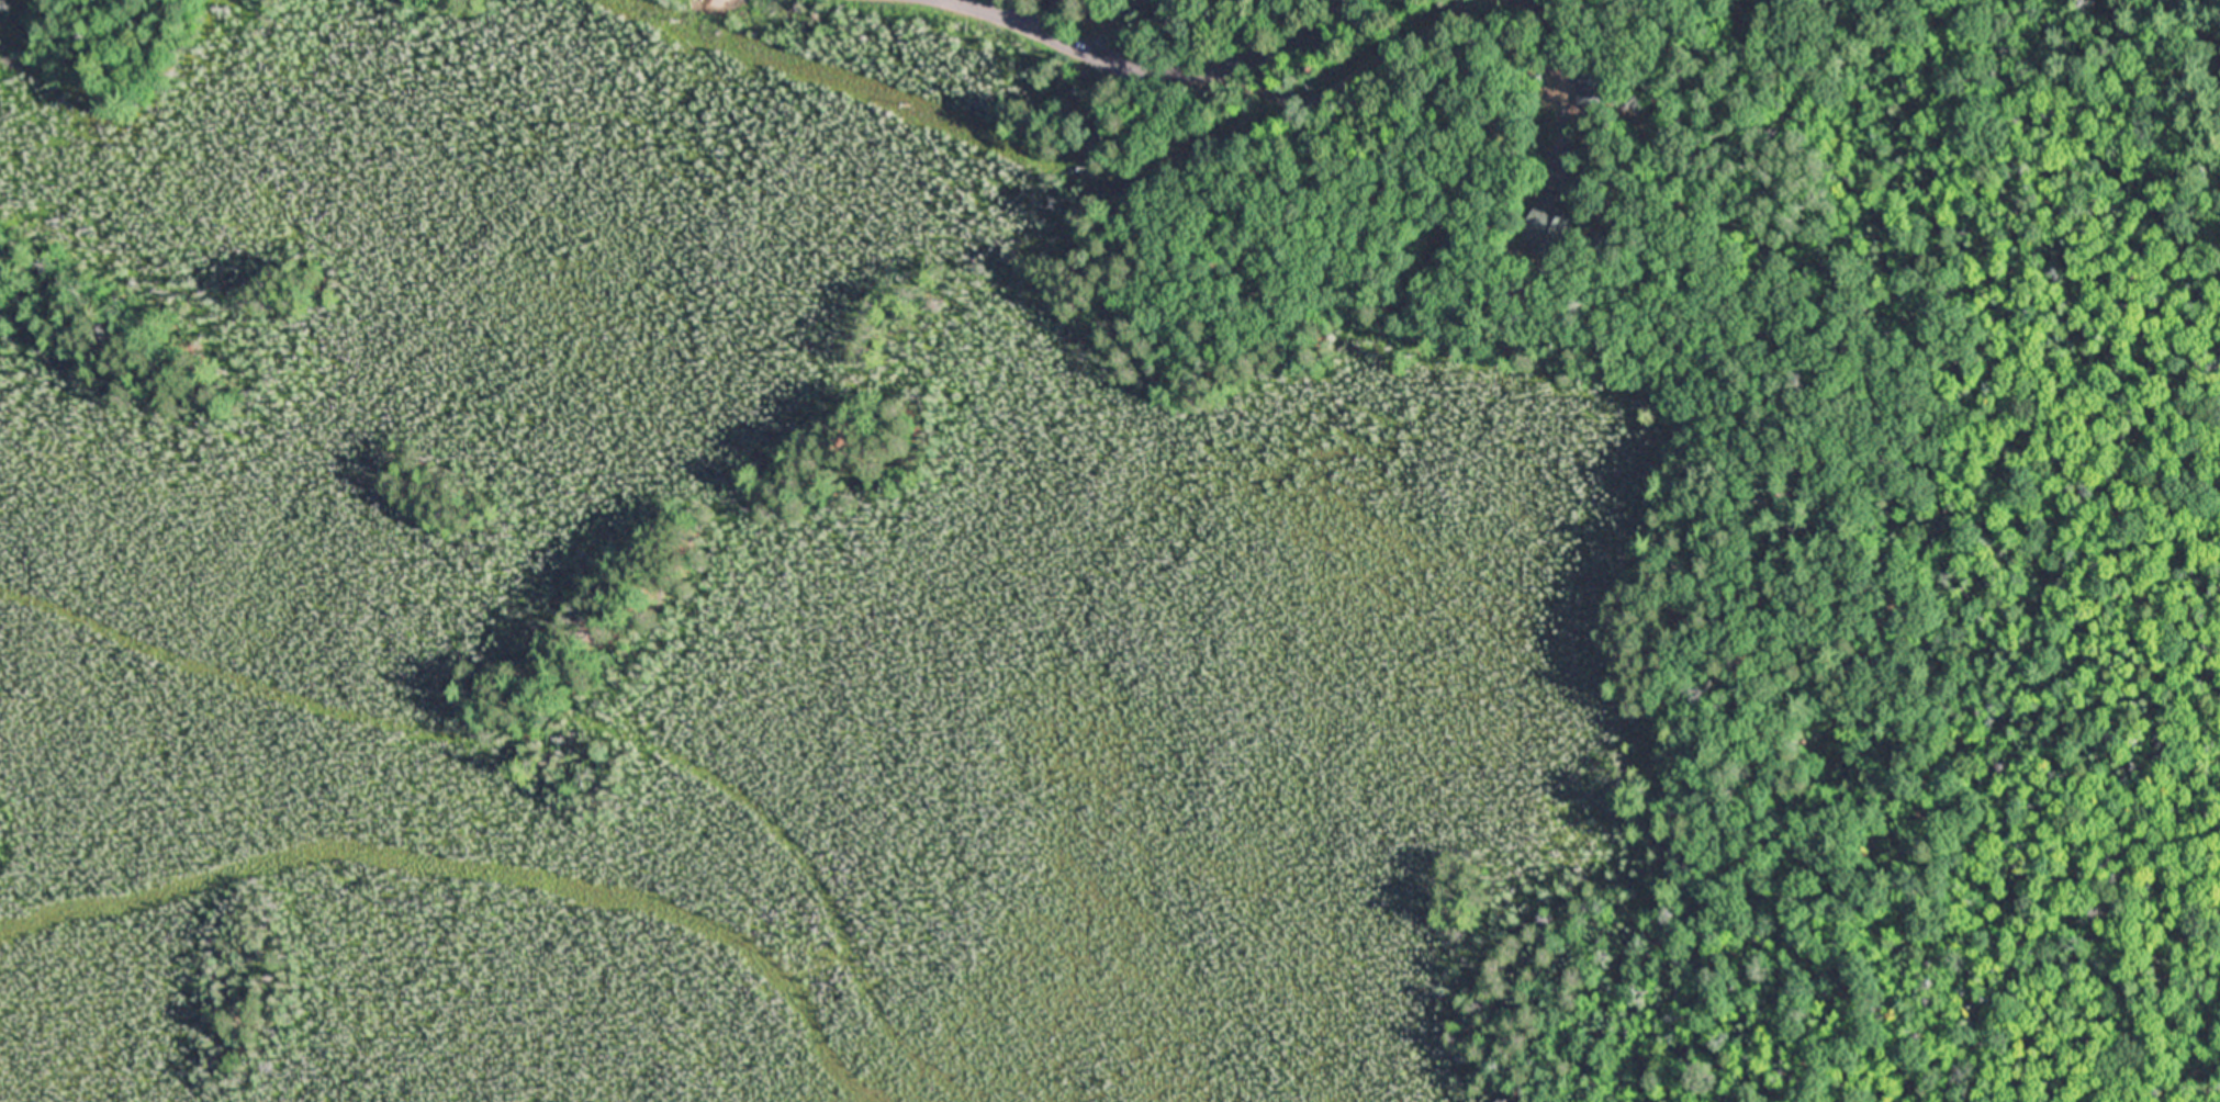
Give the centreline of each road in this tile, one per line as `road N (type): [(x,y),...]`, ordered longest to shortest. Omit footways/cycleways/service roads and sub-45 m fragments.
road 1 (tertiary): [(967,0),(1121,63),(1165,71),(1279,55),(1323,35),(1361,0)]

